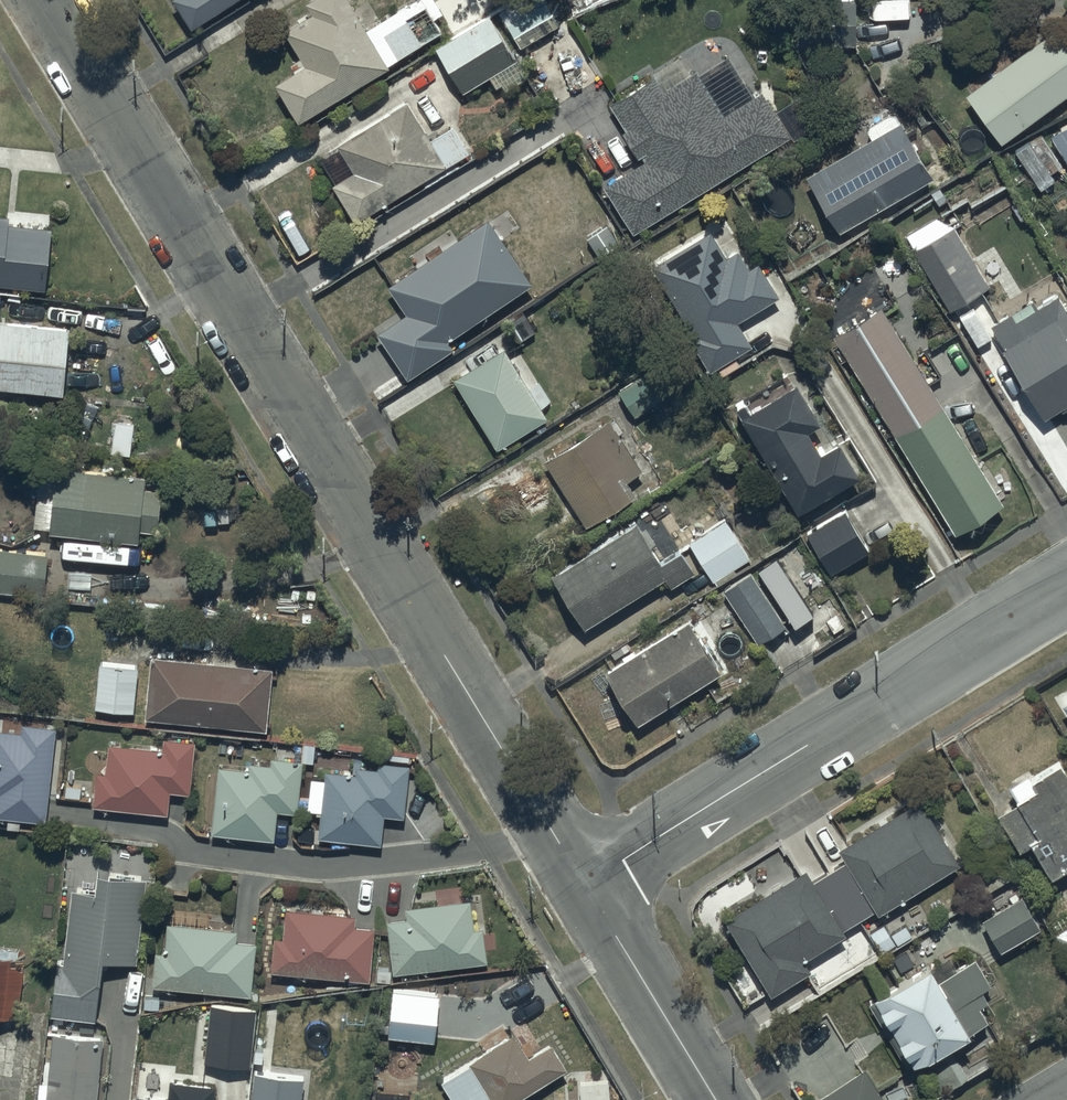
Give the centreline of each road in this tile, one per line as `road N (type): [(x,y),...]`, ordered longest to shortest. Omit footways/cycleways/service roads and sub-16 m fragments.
road 1 (residential): [(44,0),(585,883)]
road 2 (residential): [(585,883),(1066,587)]
road 3 (residential): [(585,883),(716,1099)]

